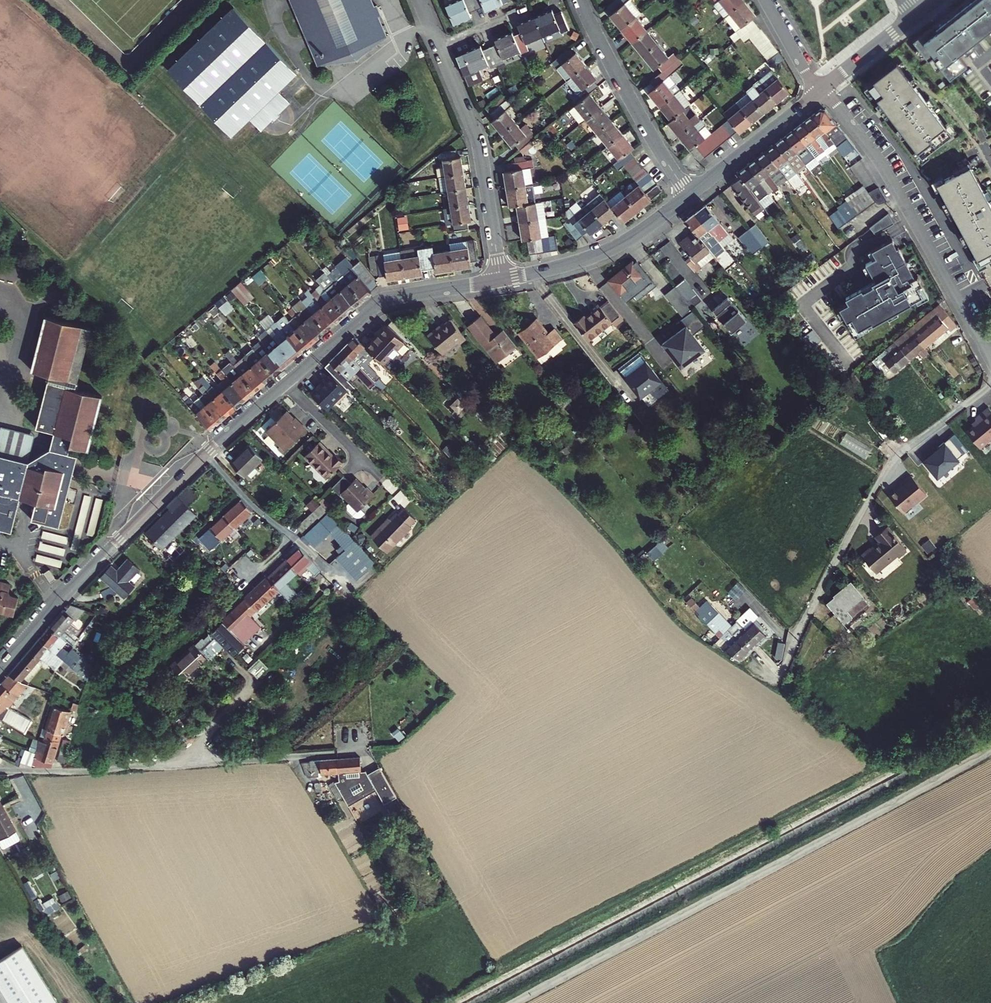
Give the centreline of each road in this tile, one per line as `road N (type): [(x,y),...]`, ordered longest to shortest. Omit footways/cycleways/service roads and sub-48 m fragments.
road 1 (track): [(990,750),(515,1002)]
road 2 (residential): [(990,388),(886,466),(779,684)]
road 3 (residential): [(822,92),(885,169),(990,362)]
road 4 (residential): [(0,668),(204,456)]
road 5 (residential): [(286,384),(385,301),(501,280)]
road 6 (residential): [(439,46),(479,142),(501,280)]
road 7 (residential): [(581,0),(689,196)]
road 8 (residential): [(501,280),(604,253),(689,196)]
road 9 (residential): [(204,456),(288,535),(244,581)]
road 10 (residential): [(286,384),(407,507)]
road 11 (residential): [(689,196),(822,92)]
road 12 (residential): [(822,92),(938,0)]

